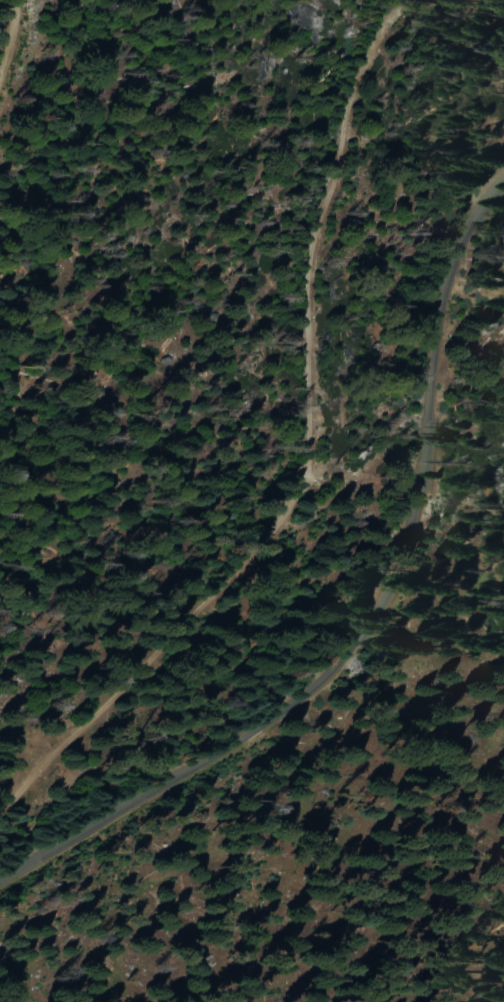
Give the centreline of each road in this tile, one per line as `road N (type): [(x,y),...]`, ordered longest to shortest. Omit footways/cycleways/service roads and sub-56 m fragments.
road 1 (track): [(52,852),(101,729),(269,555),(318,462),(415,70),(469,0)]
road 2 (residential): [(503,185),(470,228),(455,266),(404,554),(361,653),(193,767),(0,882)]

